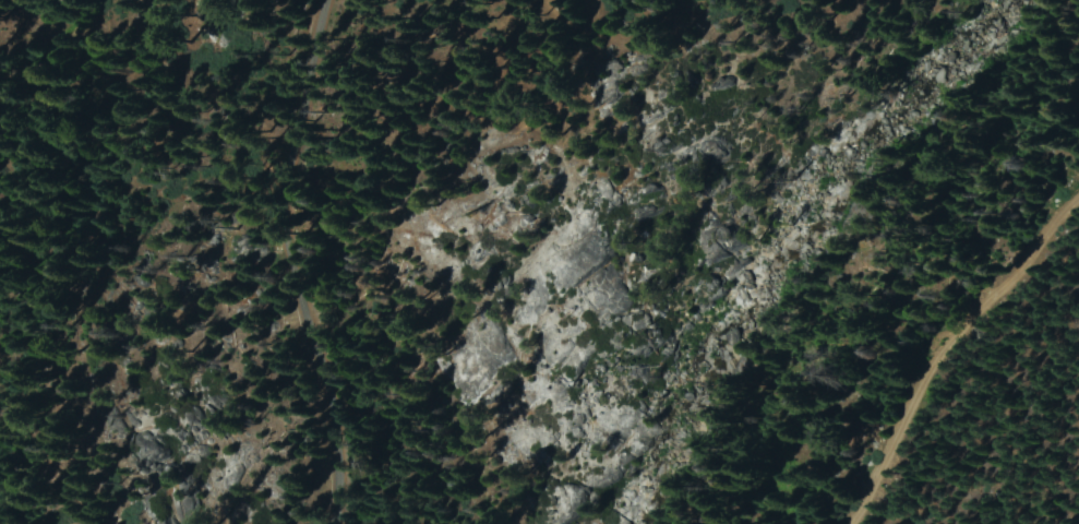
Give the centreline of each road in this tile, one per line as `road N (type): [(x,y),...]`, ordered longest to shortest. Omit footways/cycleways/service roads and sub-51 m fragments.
road 1 (residential): [(326,523),(337,503),(339,424),(292,269),(288,223),(334,0)]
road 2 (track): [(862,523),(980,317),(1078,200)]

